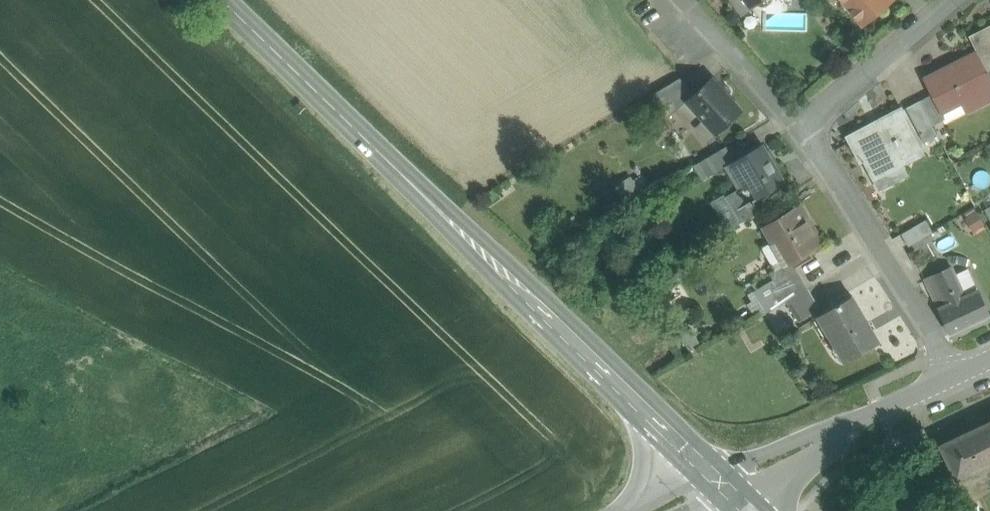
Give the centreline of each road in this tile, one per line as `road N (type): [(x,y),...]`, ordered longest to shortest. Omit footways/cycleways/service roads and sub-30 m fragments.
road 1 (secondary): [(725,468),(503,256),(421,193)]
road 2 (secondary): [(421,193),(475,260),(699,481)]
road 3 (residential): [(953,375),(799,128)]
road 4 (secondary): [(421,193),(223,0)]
road 5 (residential): [(799,128),(950,0)]
road 6 (residential): [(799,128),(686,0)]
road 7 (residential): [(863,417),(725,468)]
road 8 (residential): [(744,487),(863,417)]

